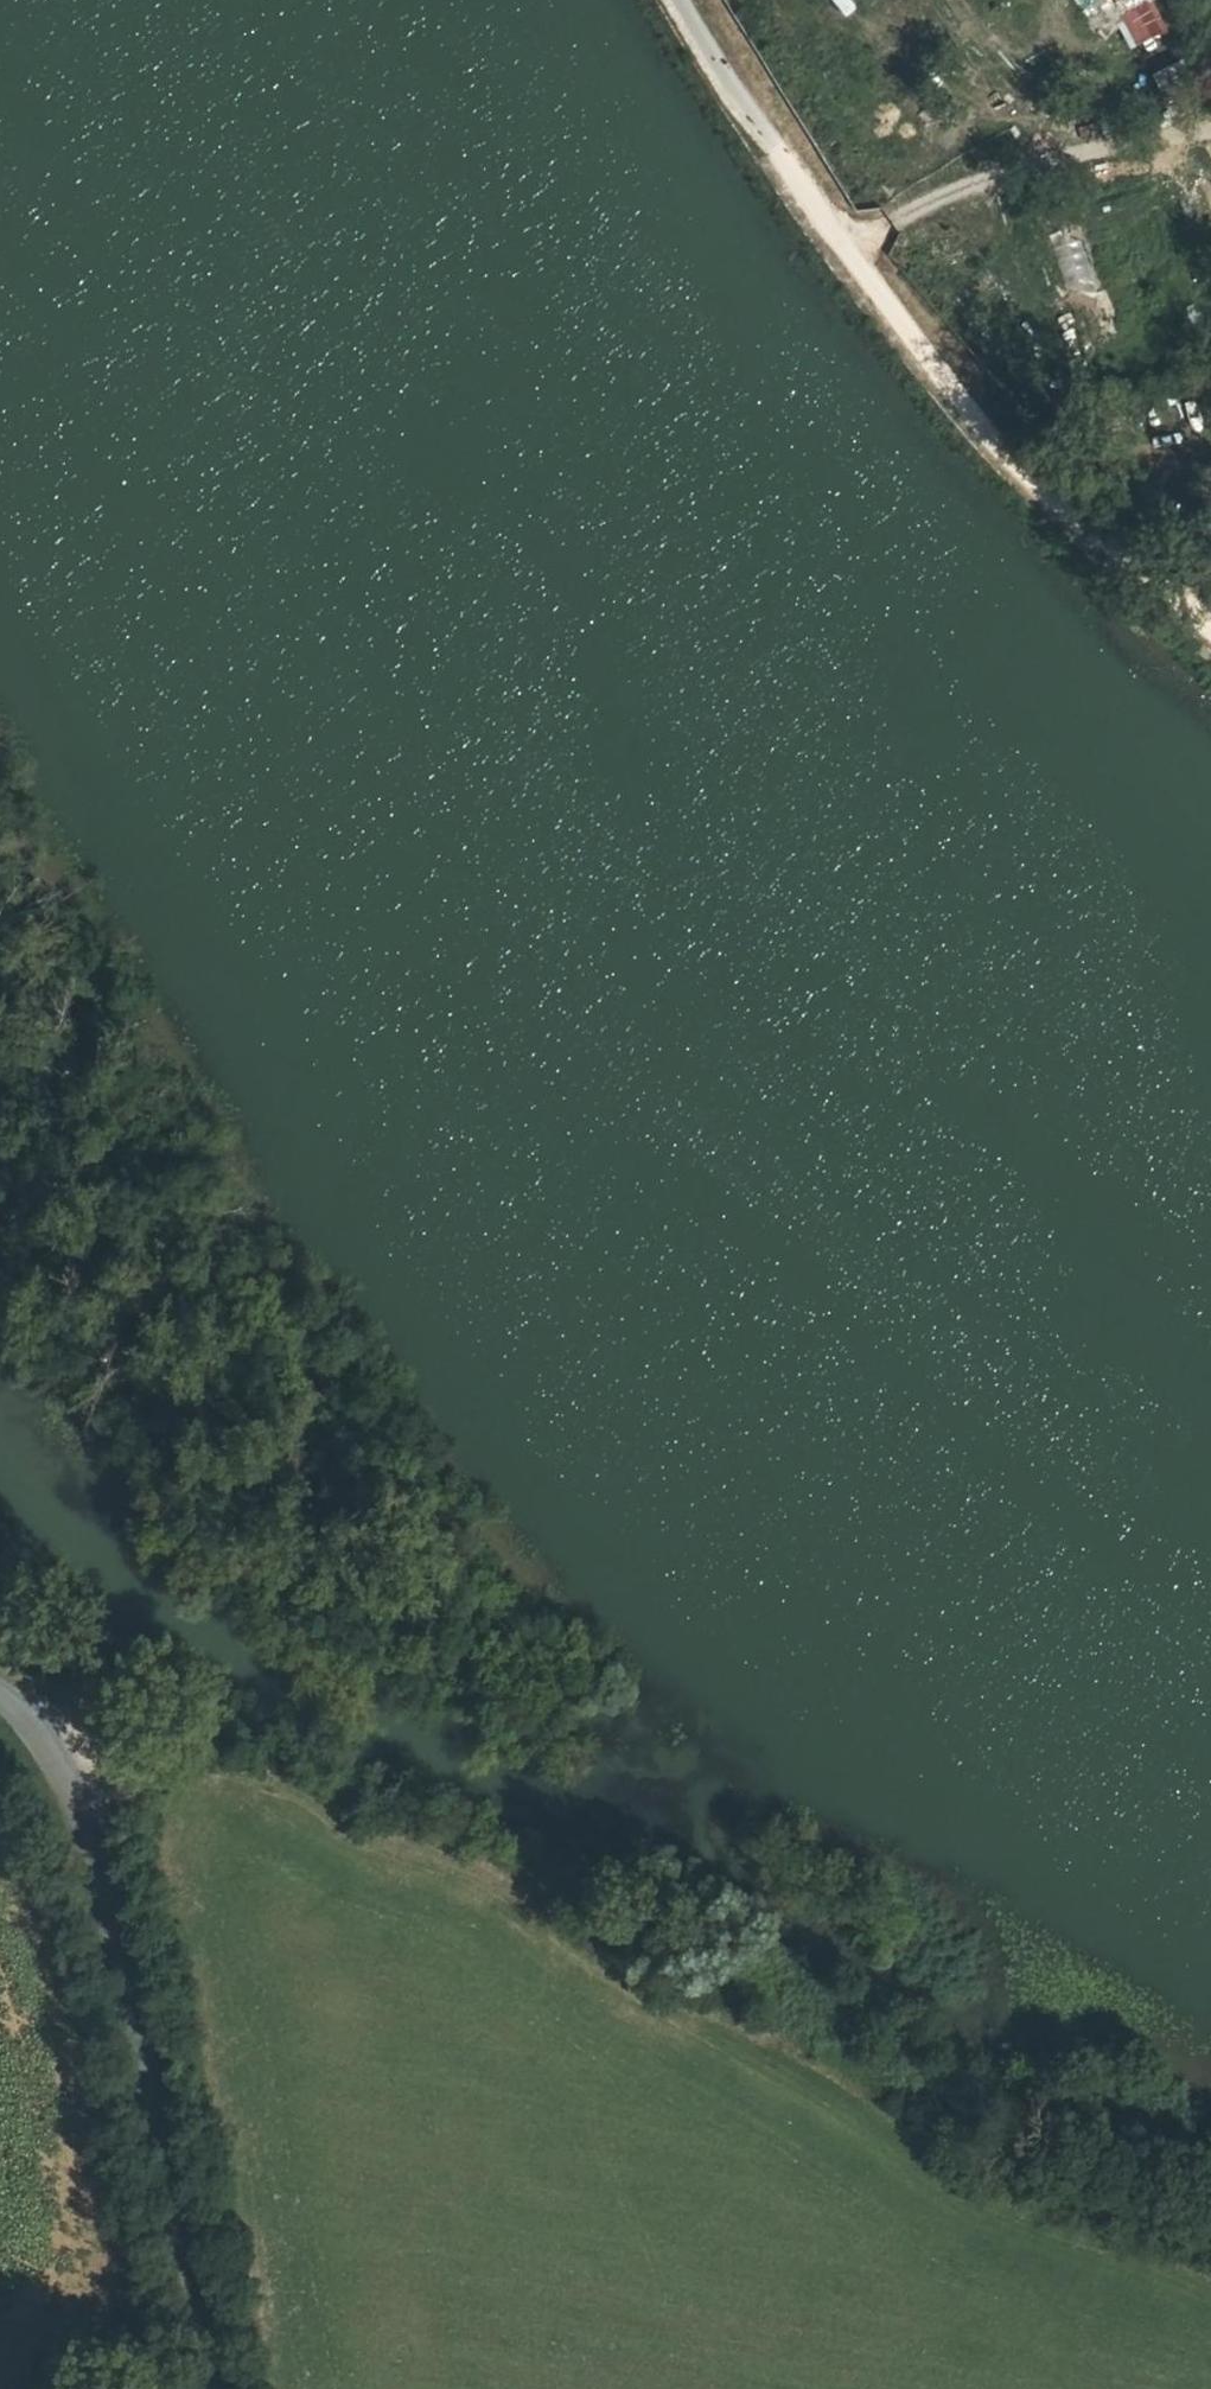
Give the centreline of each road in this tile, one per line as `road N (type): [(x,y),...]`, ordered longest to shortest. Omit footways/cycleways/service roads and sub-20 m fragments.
road 1 (track): [(678,0),(770,149),(1024,482),(1210,638)]
road 2 (unclassified): [(205,2388),(105,1913),(68,1802),(24,1724),(0,1701)]

